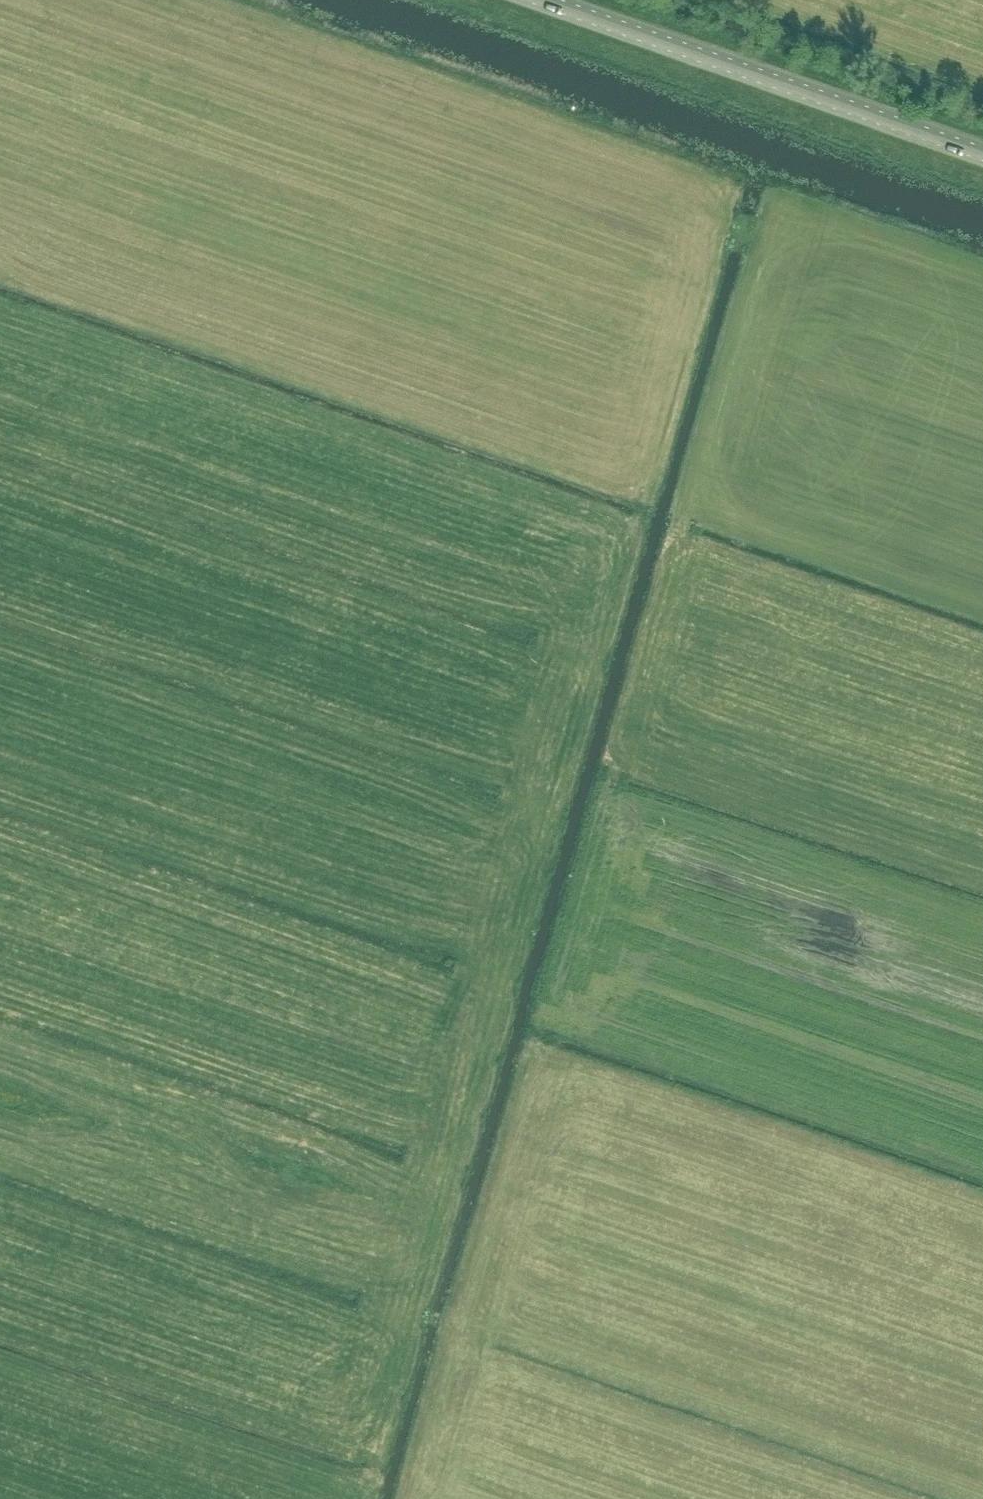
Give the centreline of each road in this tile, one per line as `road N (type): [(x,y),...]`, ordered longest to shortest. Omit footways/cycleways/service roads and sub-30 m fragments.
road 1 (tertiary): [(982,155),(540,0)]

